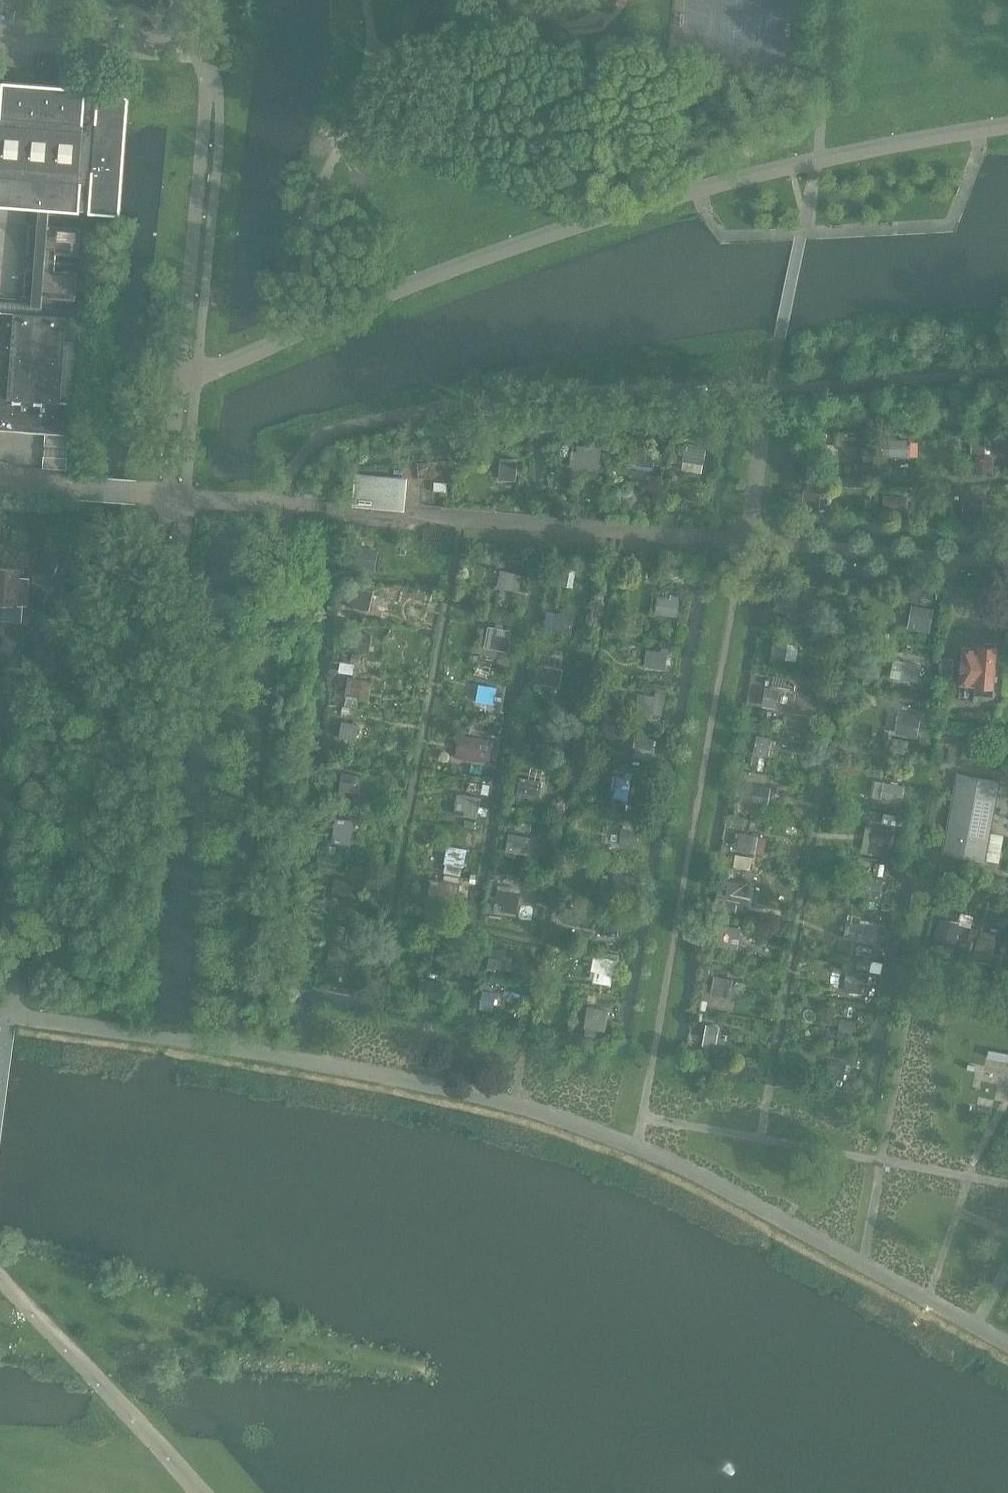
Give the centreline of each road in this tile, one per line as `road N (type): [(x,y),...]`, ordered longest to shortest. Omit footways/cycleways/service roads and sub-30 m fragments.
road 1 (residential): [(186,0),(176,32),(141,39),(0,27)]

